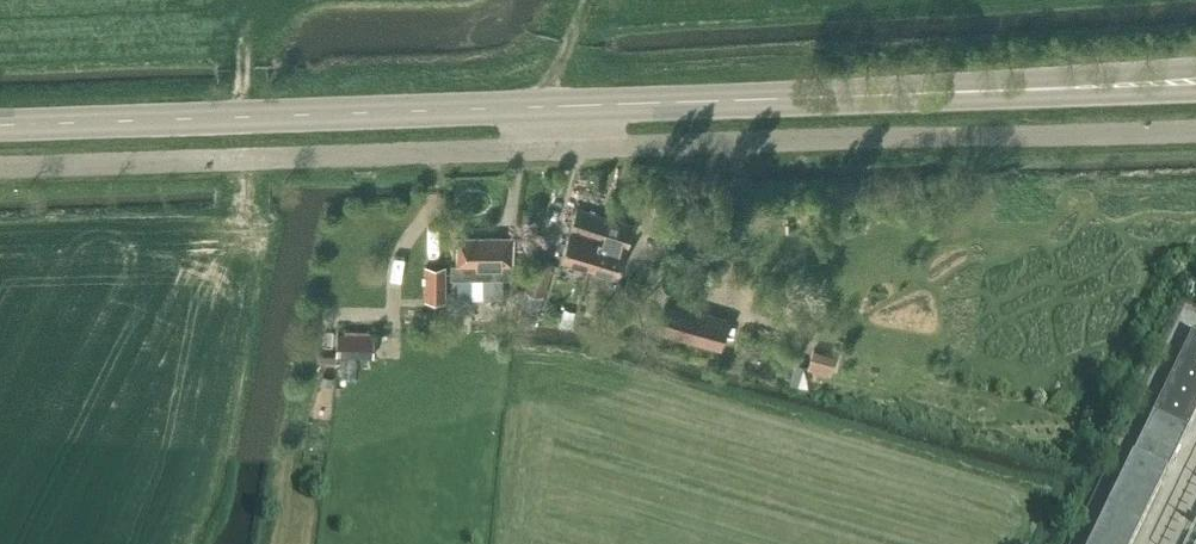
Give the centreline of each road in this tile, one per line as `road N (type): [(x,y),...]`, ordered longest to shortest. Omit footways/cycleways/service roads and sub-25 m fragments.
road 1 (secondary): [(1195,81),(0,125)]
road 2 (unclassified): [(0,169),(1195,130)]

